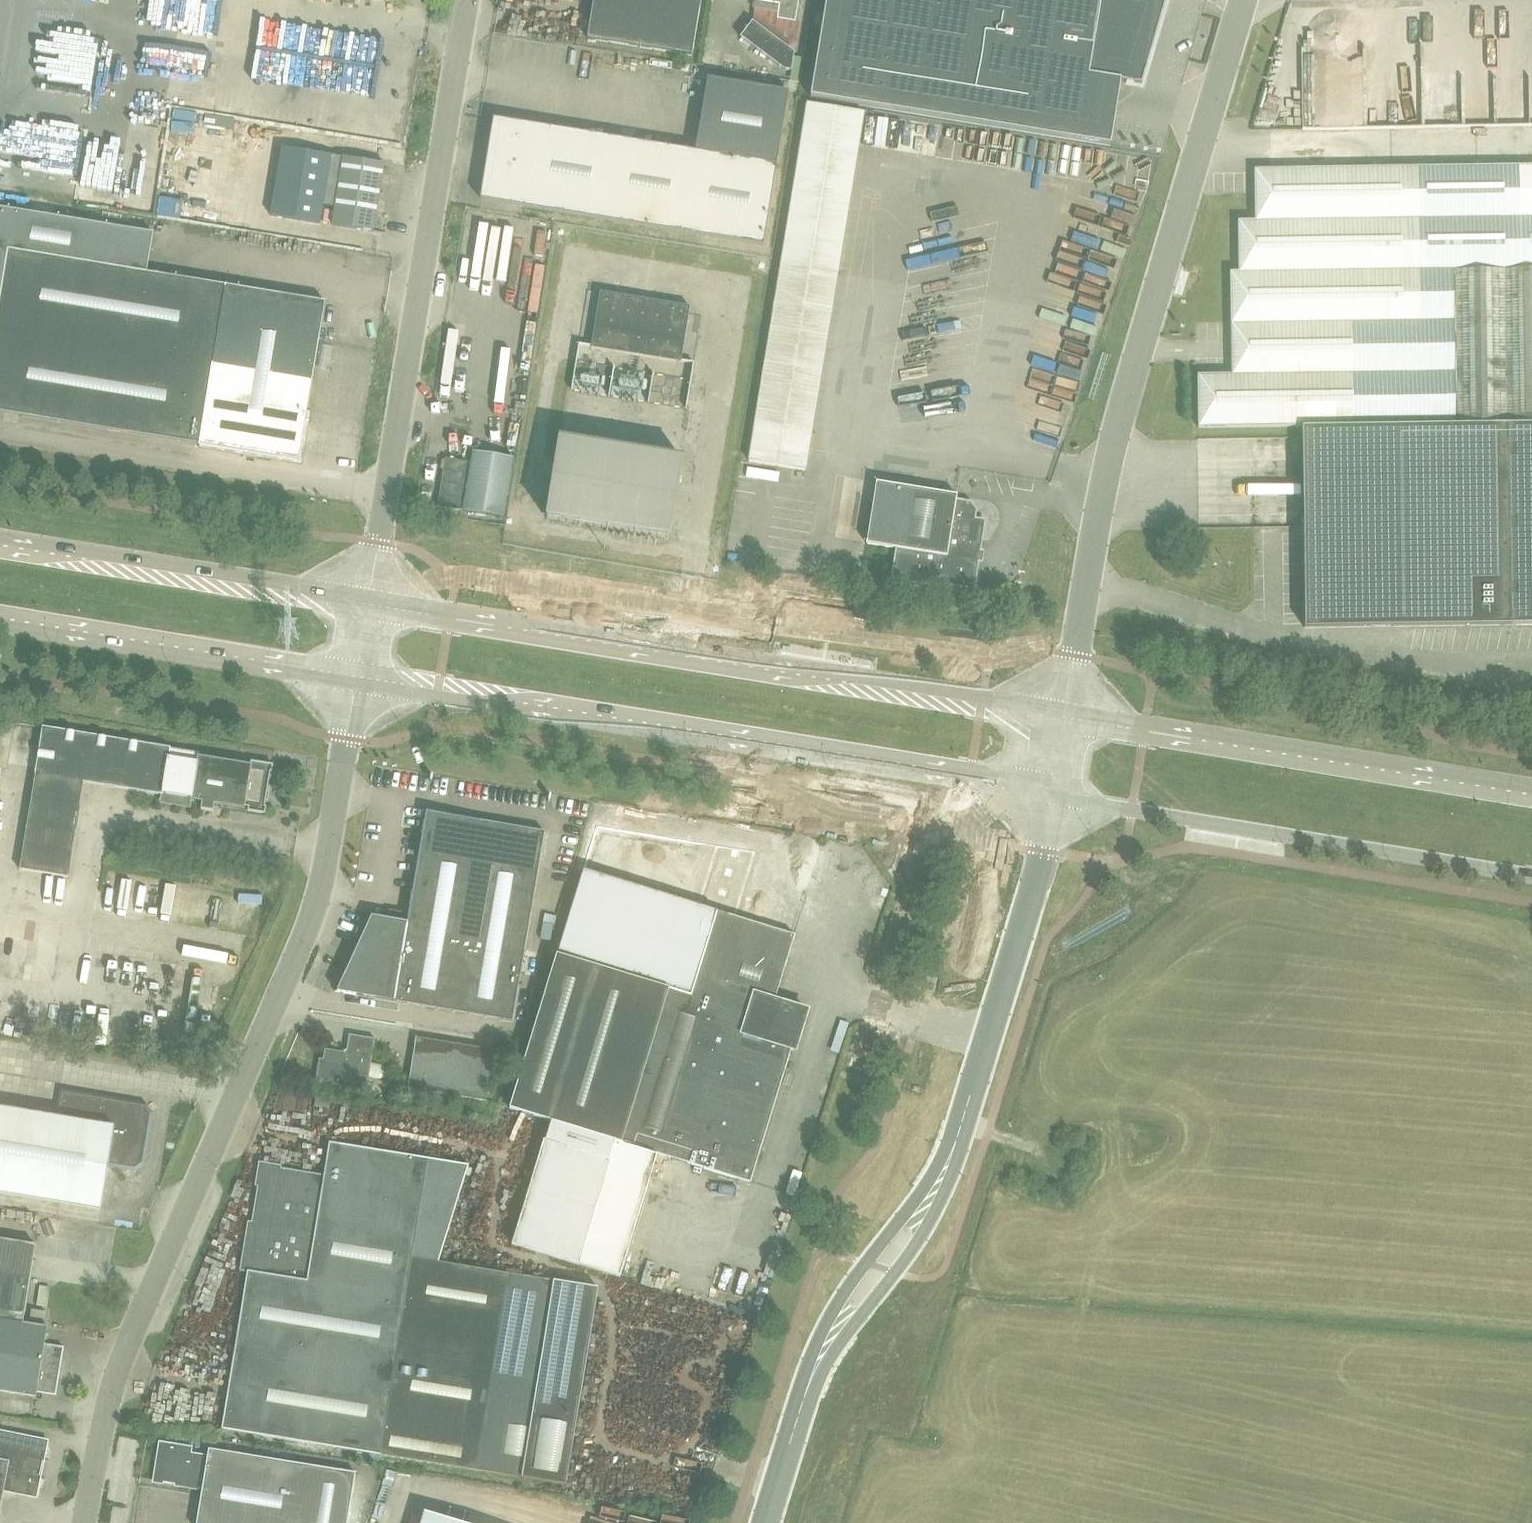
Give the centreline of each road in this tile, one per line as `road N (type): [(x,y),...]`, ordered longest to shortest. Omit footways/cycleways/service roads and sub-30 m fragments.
road 1 (unclassified): [(84,1522),(119,1370),(310,928),(357,685)]
road 2 (tertiary): [(768,1522),(818,1367),(948,1165),(1042,852),(1051,797)]
road 3 (unclassified): [(1065,710),(1107,463),(1241,0)]
road 4 (secondary): [(1065,710),(370,597)]
road 5 (secondary): [(357,685),(1051,797)]
road 6 (unclassified): [(370,597),(466,0)]
road 7 (secondary): [(1051,797),(1531,875)]
road 8 (secondary): [(1531,788),(1065,710)]
road 9 (secondary): [(370,597),(0,537)]
road 10 (secondary): [(0,627),(357,685)]

